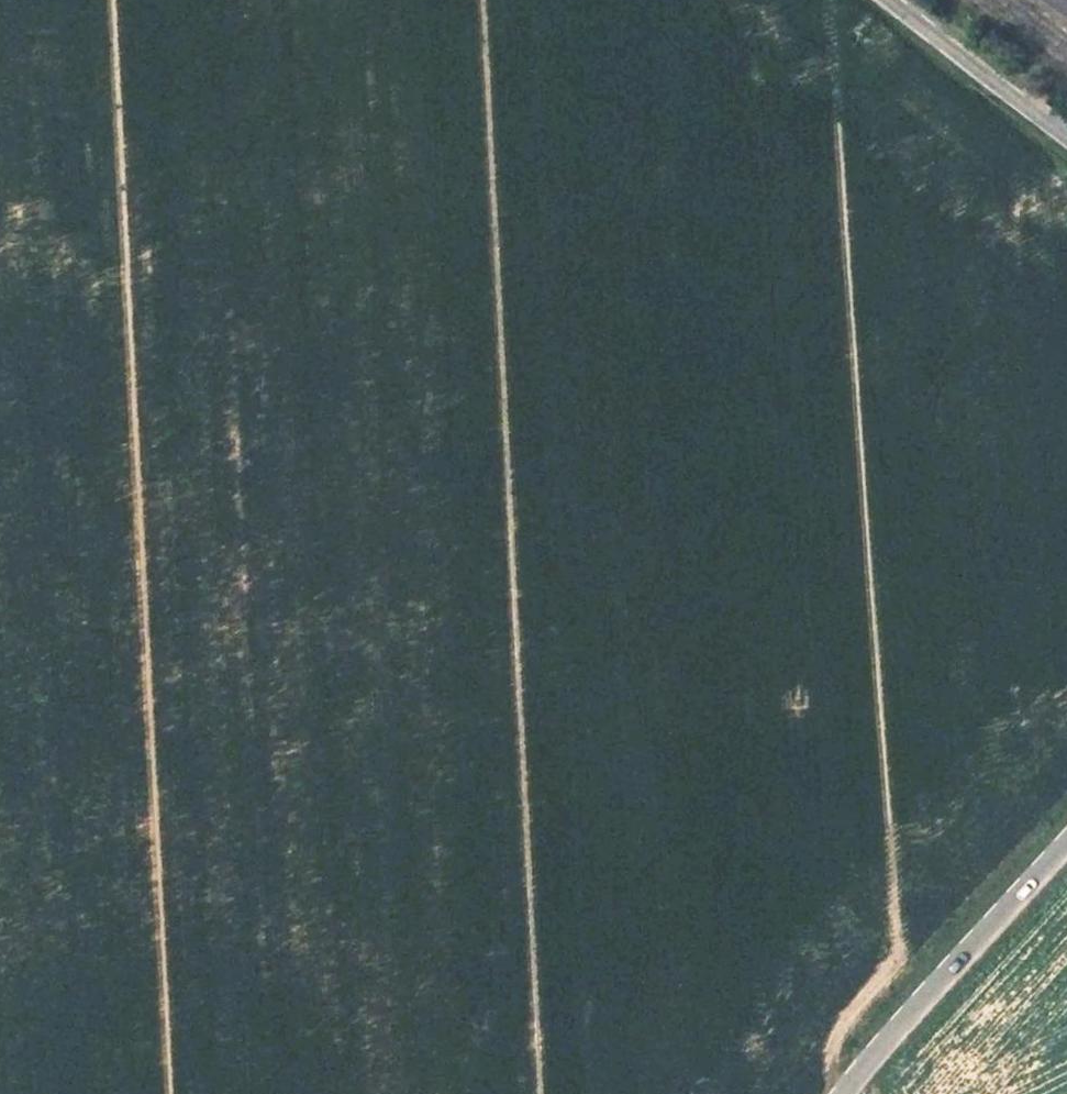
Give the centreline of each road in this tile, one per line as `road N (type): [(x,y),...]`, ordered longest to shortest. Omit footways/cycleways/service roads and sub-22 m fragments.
road 1 (unclassified): [(845,1093),(1066,847)]
road 2 (unclassified): [(891,0),(1066,139)]

